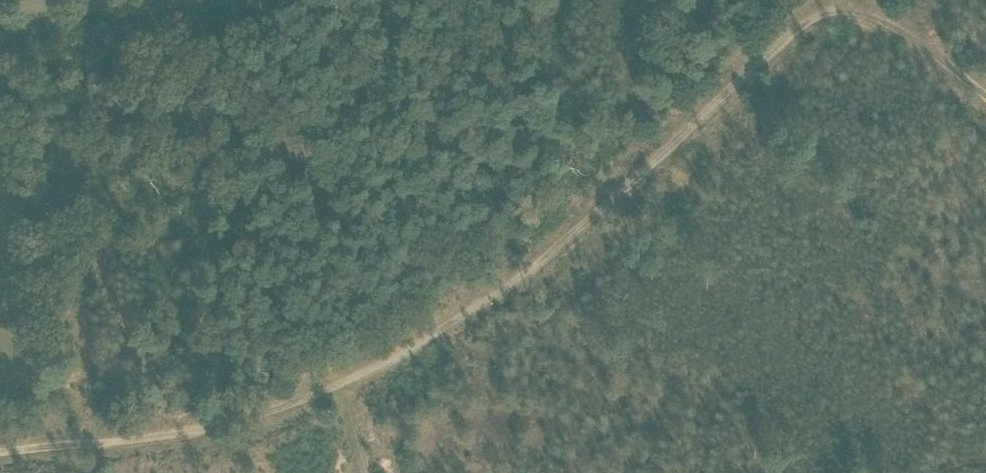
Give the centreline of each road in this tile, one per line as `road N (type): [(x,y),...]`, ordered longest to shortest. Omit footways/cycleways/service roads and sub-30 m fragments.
road 1 (track): [(0,450),(197,430),(335,387),(530,269),(834,0)]
road 2 (track): [(862,0),(985,100)]

